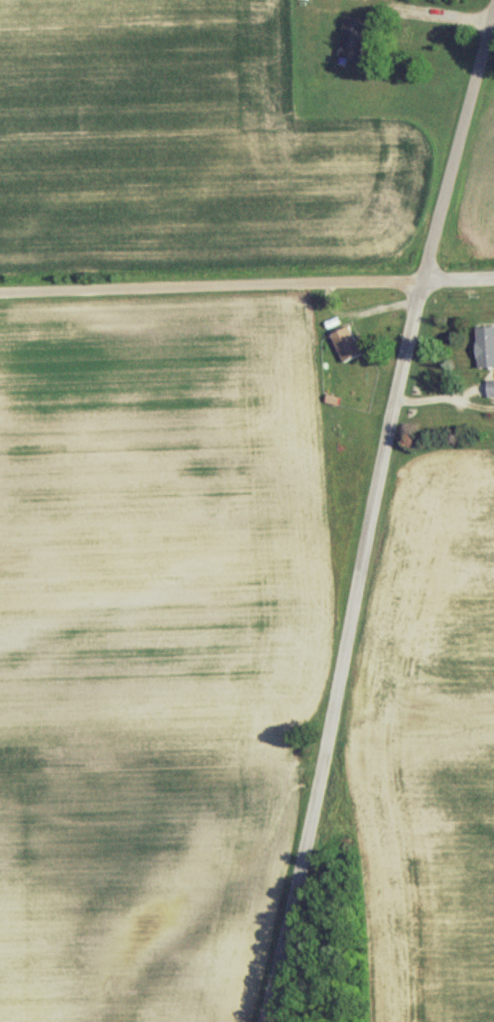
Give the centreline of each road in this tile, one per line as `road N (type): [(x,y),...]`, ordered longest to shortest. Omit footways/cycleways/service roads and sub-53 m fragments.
road 1 (residential): [(257,1021),(296,879),(415,284),(493,2)]
road 2 (residential): [(0,296),(415,284)]

